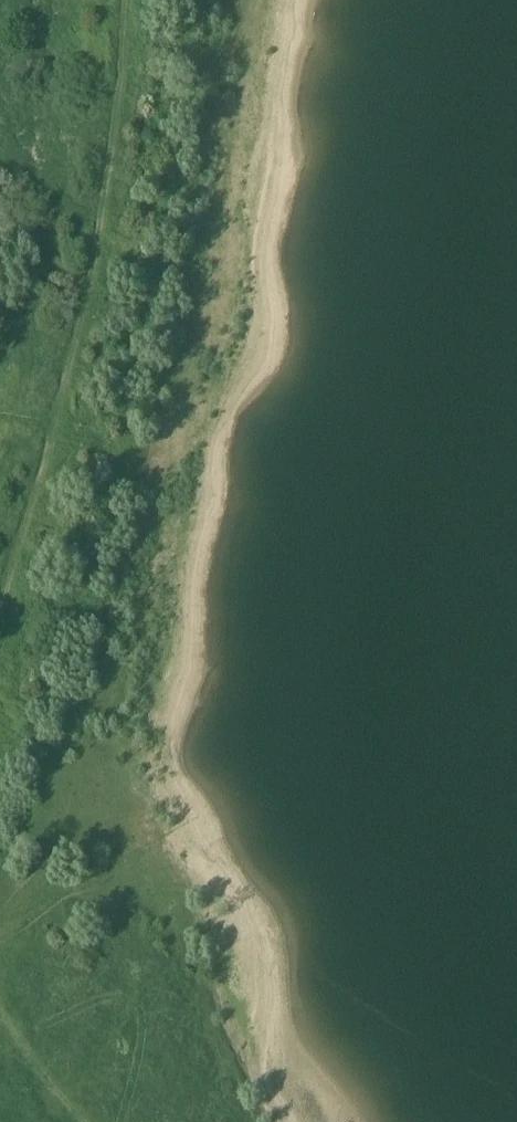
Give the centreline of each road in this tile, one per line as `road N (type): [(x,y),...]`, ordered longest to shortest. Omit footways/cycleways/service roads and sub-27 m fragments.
road 1 (track): [(110,0),(0,534)]
road 2 (track): [(0,1012),(83,1121)]

